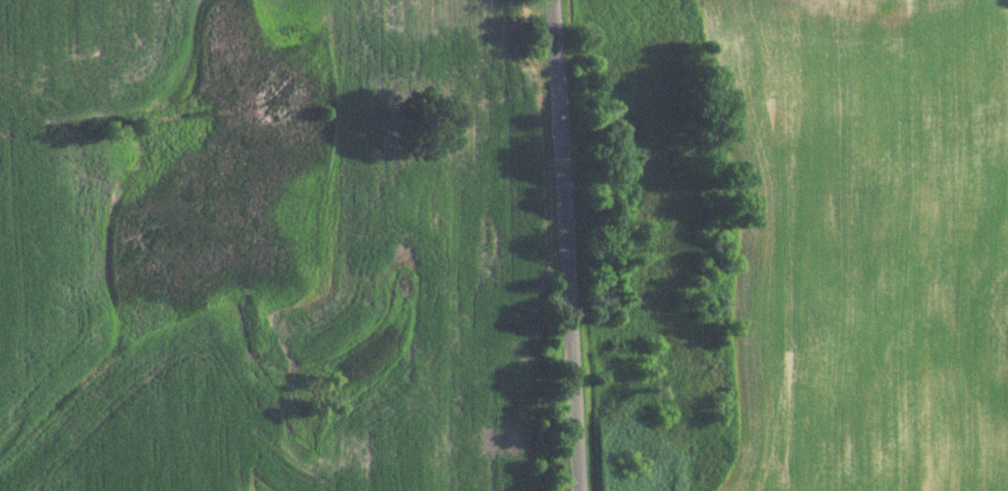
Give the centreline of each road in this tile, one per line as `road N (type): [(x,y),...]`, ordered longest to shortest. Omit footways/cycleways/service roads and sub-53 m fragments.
road 1 (residential): [(581,490),(553,0)]

